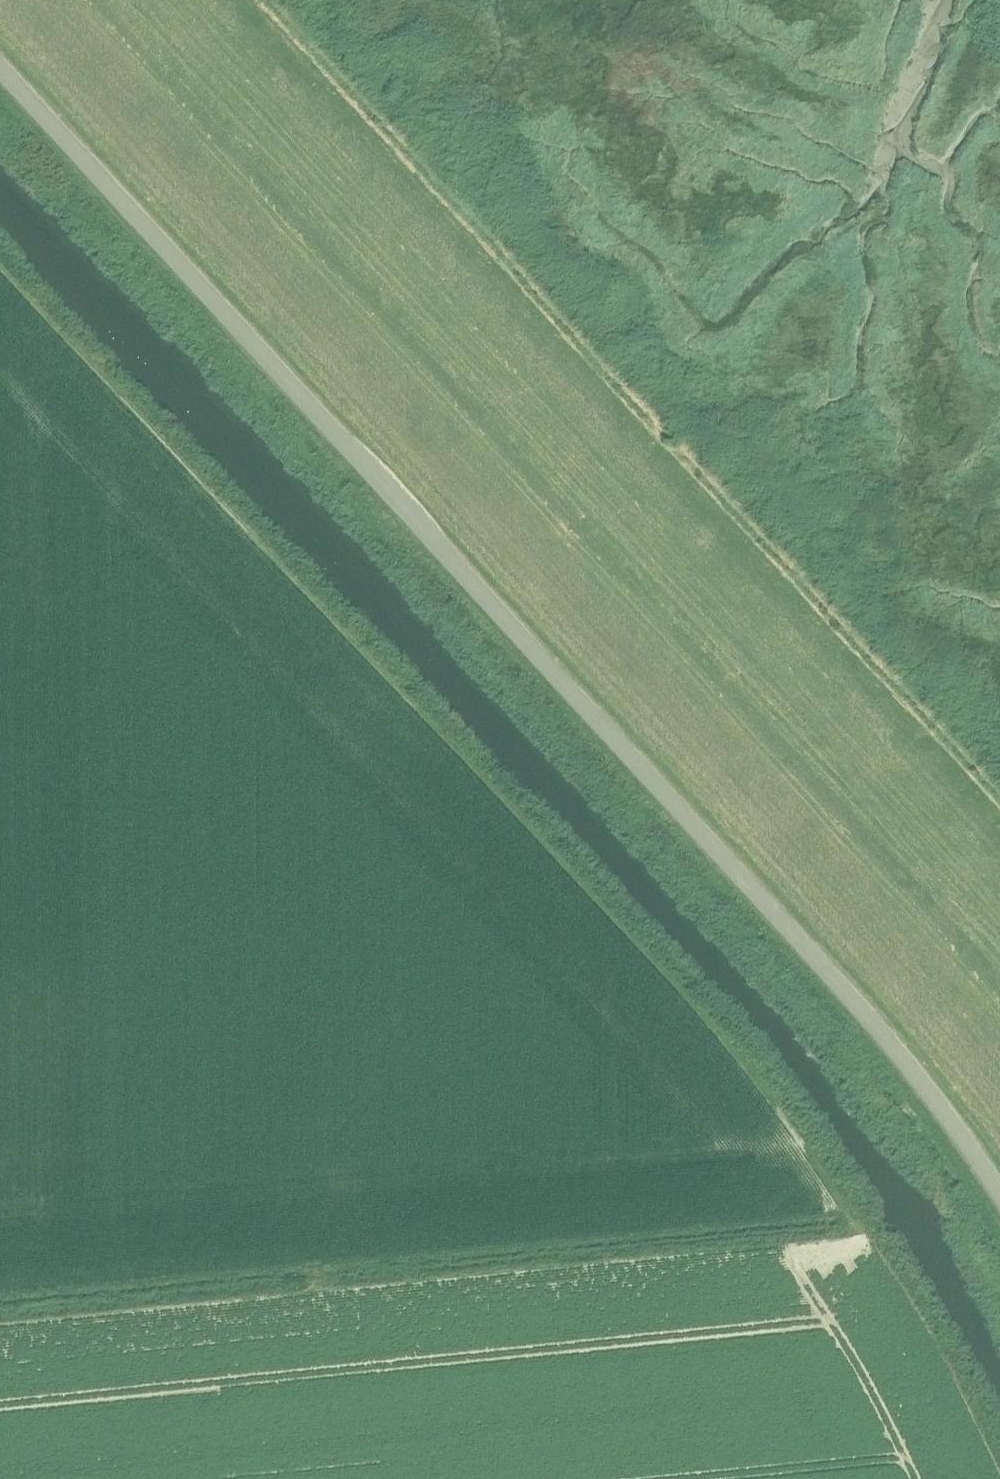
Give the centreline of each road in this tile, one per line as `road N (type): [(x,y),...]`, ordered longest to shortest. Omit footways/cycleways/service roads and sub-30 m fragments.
road 1 (unclassified): [(999,1194),(813,955),(0,69)]
road 2 (track): [(999,950),(122,0)]

